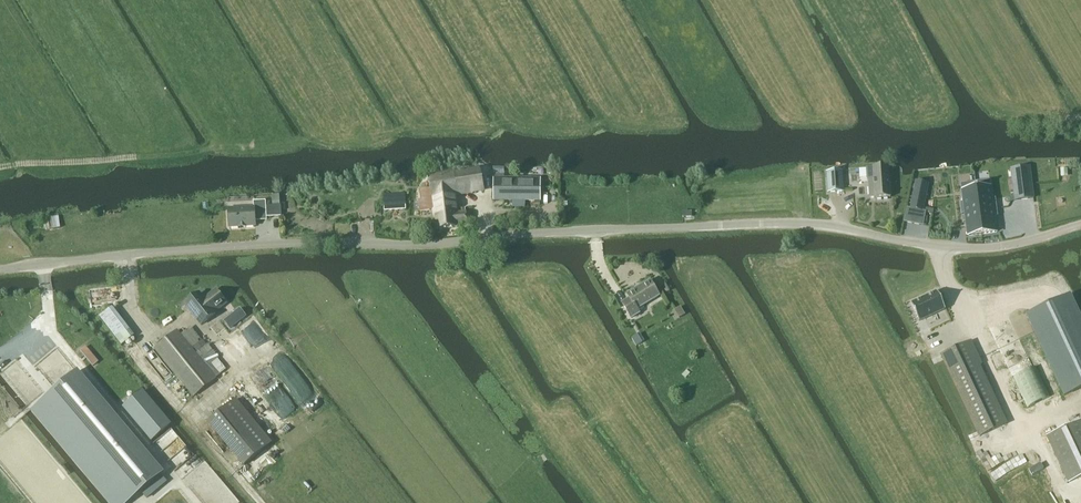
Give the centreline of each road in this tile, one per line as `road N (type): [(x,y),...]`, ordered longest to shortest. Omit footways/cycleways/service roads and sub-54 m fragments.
road 1 (unclassified): [(0,270),(268,245),(761,224),(997,247),(1080,224)]
road 2 (track): [(0,167),(250,146)]
road 3 (track): [(259,502),(180,411)]

